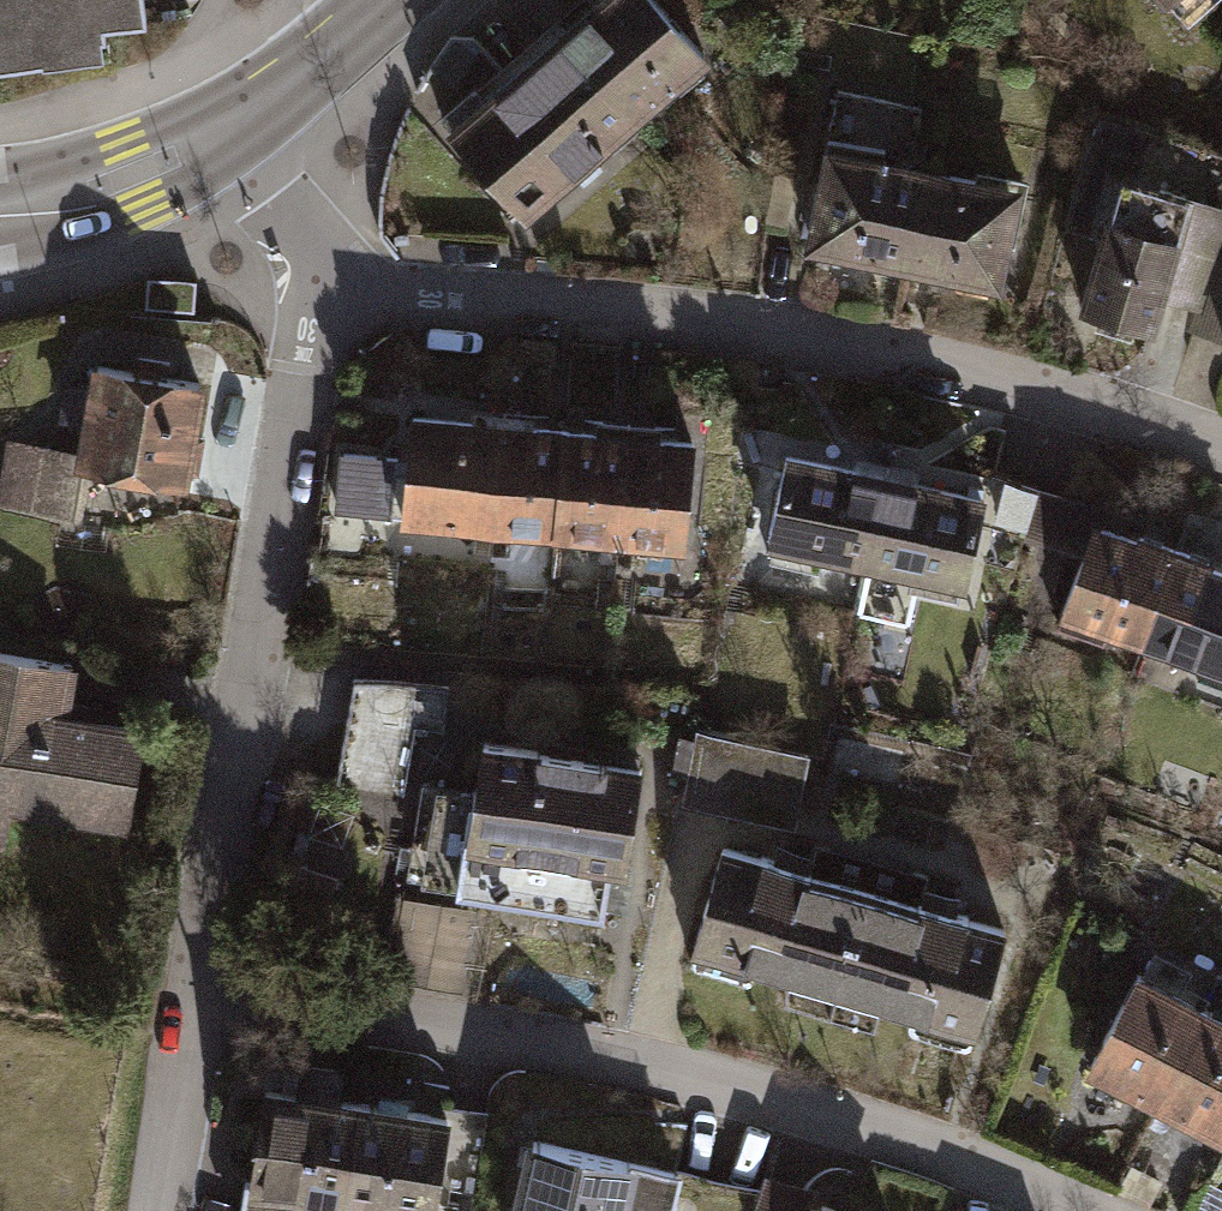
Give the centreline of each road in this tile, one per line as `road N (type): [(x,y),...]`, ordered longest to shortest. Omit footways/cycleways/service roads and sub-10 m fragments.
road 1 (residential): [(319,299),(726,335),(998,385),(1221,460)]
road 2 (residential): [(201,992),(750,1102),(1066,1210)]
road 3 (residential): [(201,992),(319,299)]
road 4 (secondary): [(0,216),(68,203),(225,131)]
road 5 (residential): [(162,1210),(201,992)]
road 6 (secondary): [(225,131),(315,71),(393,0)]
road 7 (residential): [(319,299),(262,183),(225,131)]

